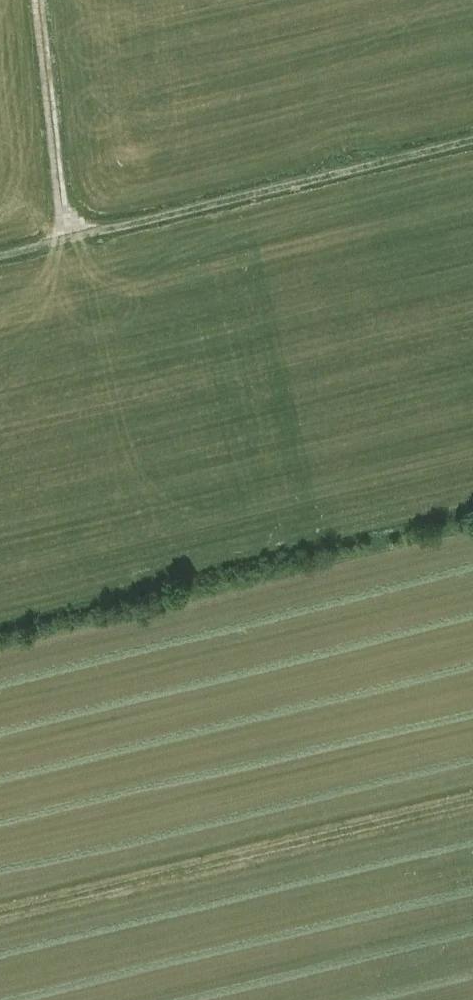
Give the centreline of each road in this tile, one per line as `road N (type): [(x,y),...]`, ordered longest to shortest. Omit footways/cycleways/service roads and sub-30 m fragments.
road 1 (track): [(0,914),(472,802)]

